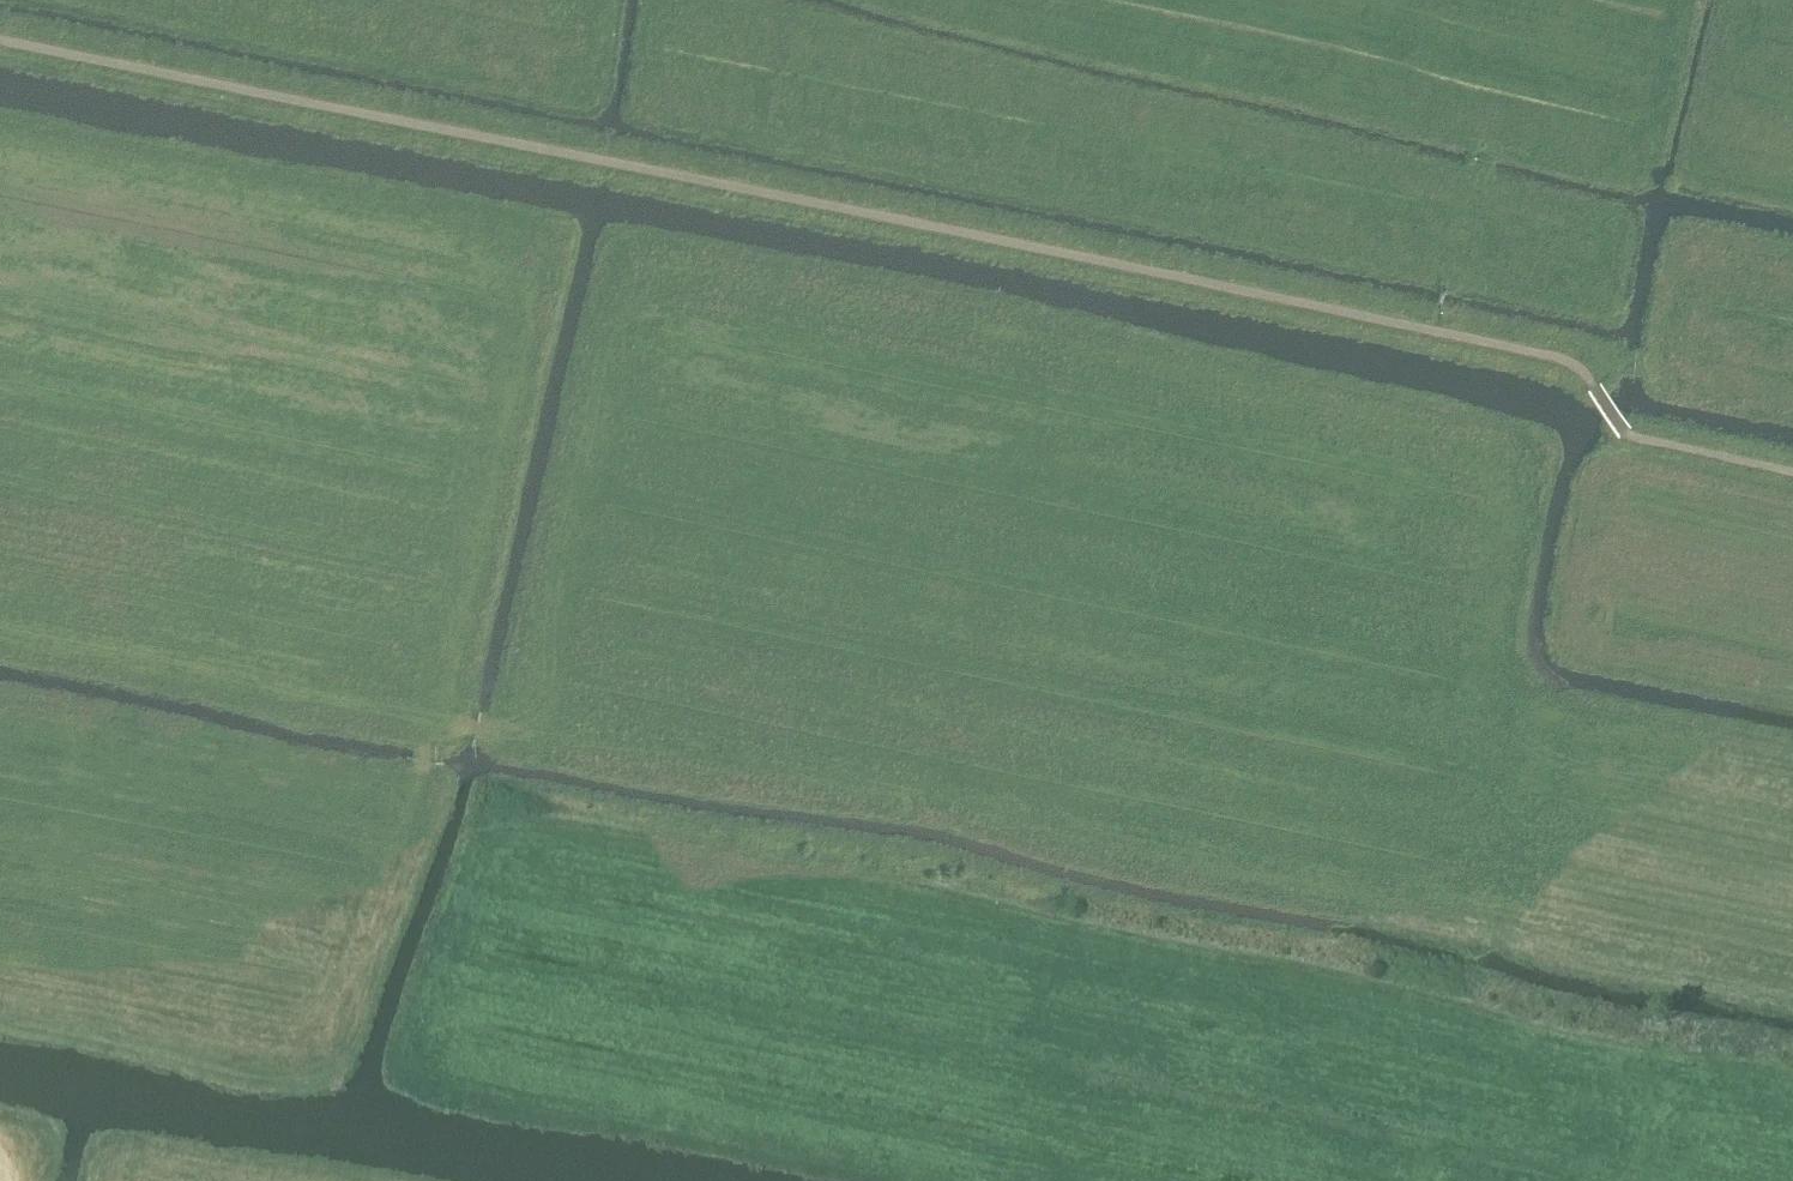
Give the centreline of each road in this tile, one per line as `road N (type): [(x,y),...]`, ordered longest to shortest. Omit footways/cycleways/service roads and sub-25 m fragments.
road 1 (track): [(1445,288),(1484,150),(1452,0)]

